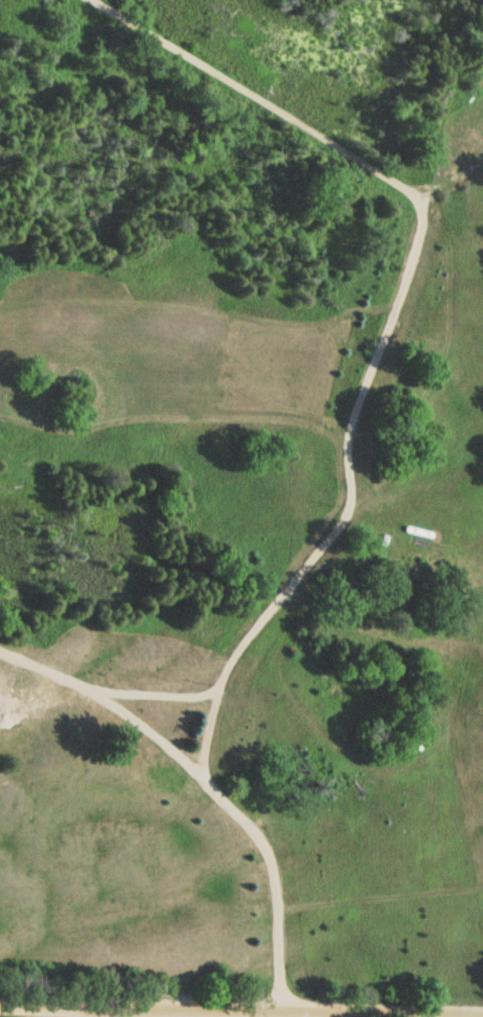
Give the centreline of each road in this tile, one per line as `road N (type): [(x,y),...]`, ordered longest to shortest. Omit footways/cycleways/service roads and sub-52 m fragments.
road 1 (residential): [(209,785),(207,727),(223,675),(349,506),(349,432),(415,247),(421,212),(414,196)]
road 2 (residential): [(482,1013),(0,1004)]
road 3 (residential): [(414,196),(94,0)]
road 4 (residential): [(209,785),(249,822),(270,857),(281,1010)]

